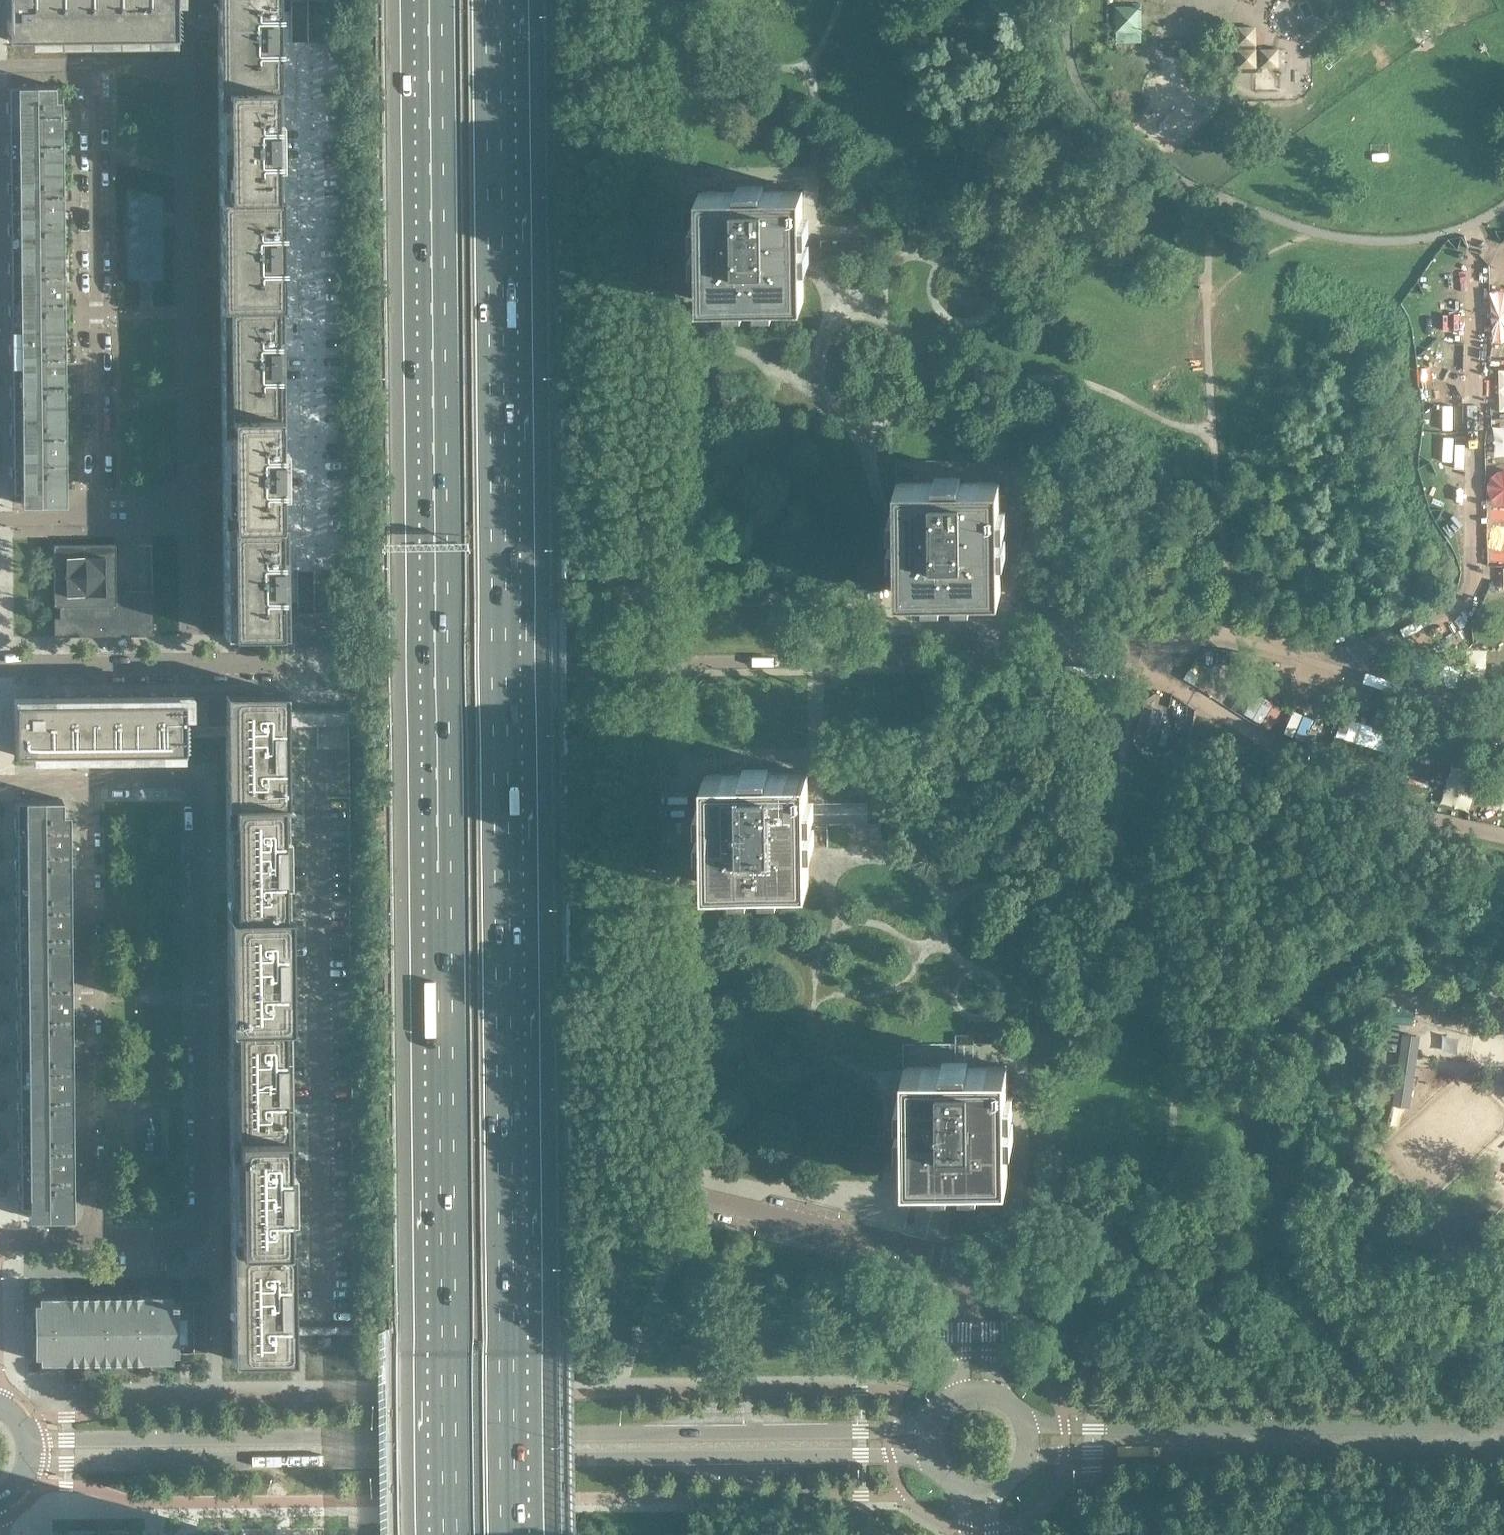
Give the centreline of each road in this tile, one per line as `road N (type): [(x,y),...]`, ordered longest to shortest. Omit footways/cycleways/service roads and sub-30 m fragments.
road 1 (unclassified): [(982,1393),(981,1302),(965,1275),(698,1196),(665,1173),(652,1144),(640,0)]
road 2 (motorway): [(436,0),(451,1534)]
road 3 (motorway): [(509,1534),(494,0)]
road 4 (tertiary): [(30,1451),(932,1437)]
road 5 (residential): [(92,1238),(204,1232),(196,790),(189,780),(89,781)]
road 6 (residential): [(0,70),(94,69),(97,514),(0,516)]
road 7 (tertiary): [(1026,1460),(1503,1448)]
road 8 (tertiary): [(1503,1428),(1026,1423)]
road 9 (residential): [(92,1238),(89,781)]
road 10 (residential): [(349,666),(0,667)]

